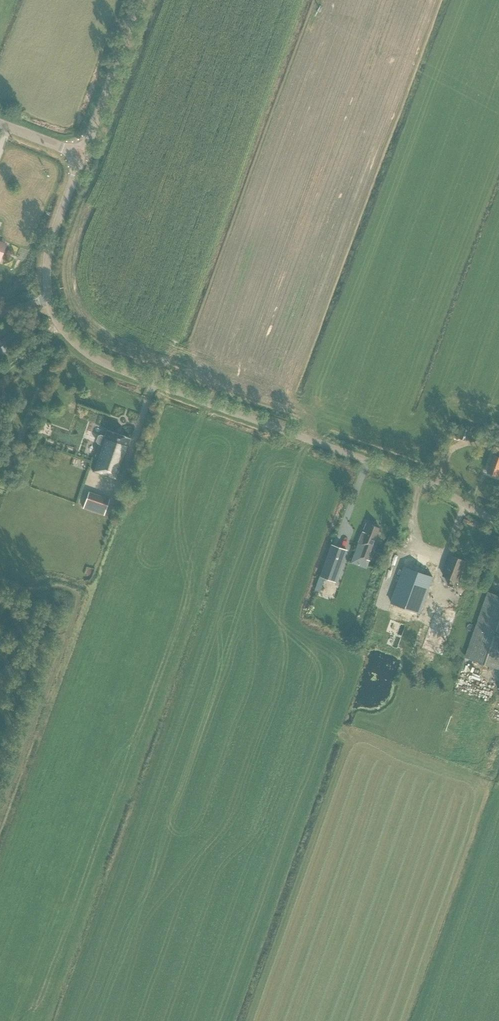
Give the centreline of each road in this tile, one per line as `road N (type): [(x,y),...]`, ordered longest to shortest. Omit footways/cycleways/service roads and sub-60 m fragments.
road 1 (unclassified): [(498,523),(425,482),(102,364),(76,343),(49,300),(46,274),(81,155)]
road 2 (unclassified): [(81,155),(138,0)]

